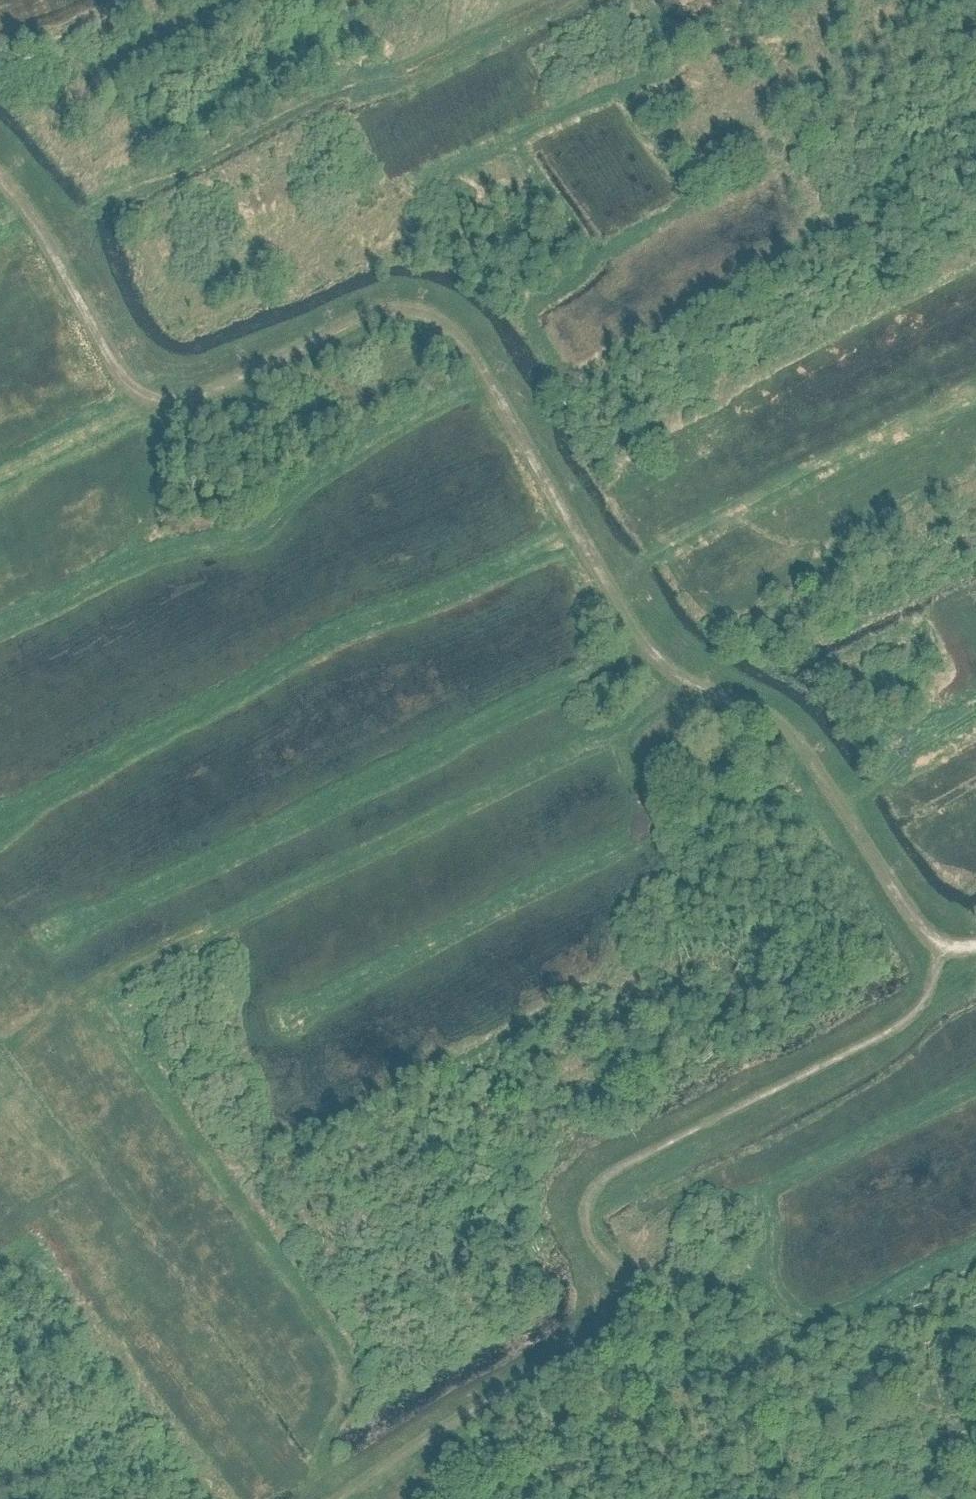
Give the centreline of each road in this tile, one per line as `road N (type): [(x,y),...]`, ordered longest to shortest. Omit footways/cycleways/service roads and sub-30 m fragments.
road 1 (track): [(942,957),(796,738),(759,711),(686,680),(651,649),(455,332),(424,312),(386,310),(195,398),(153,399),(114,366),(27,213),(0,180)]
road 2 (track): [(339,1498),(616,1322),(624,1284),(584,1227),(585,1204),(606,1178),(885,1035),(918,1008),(942,957),(975,948)]

